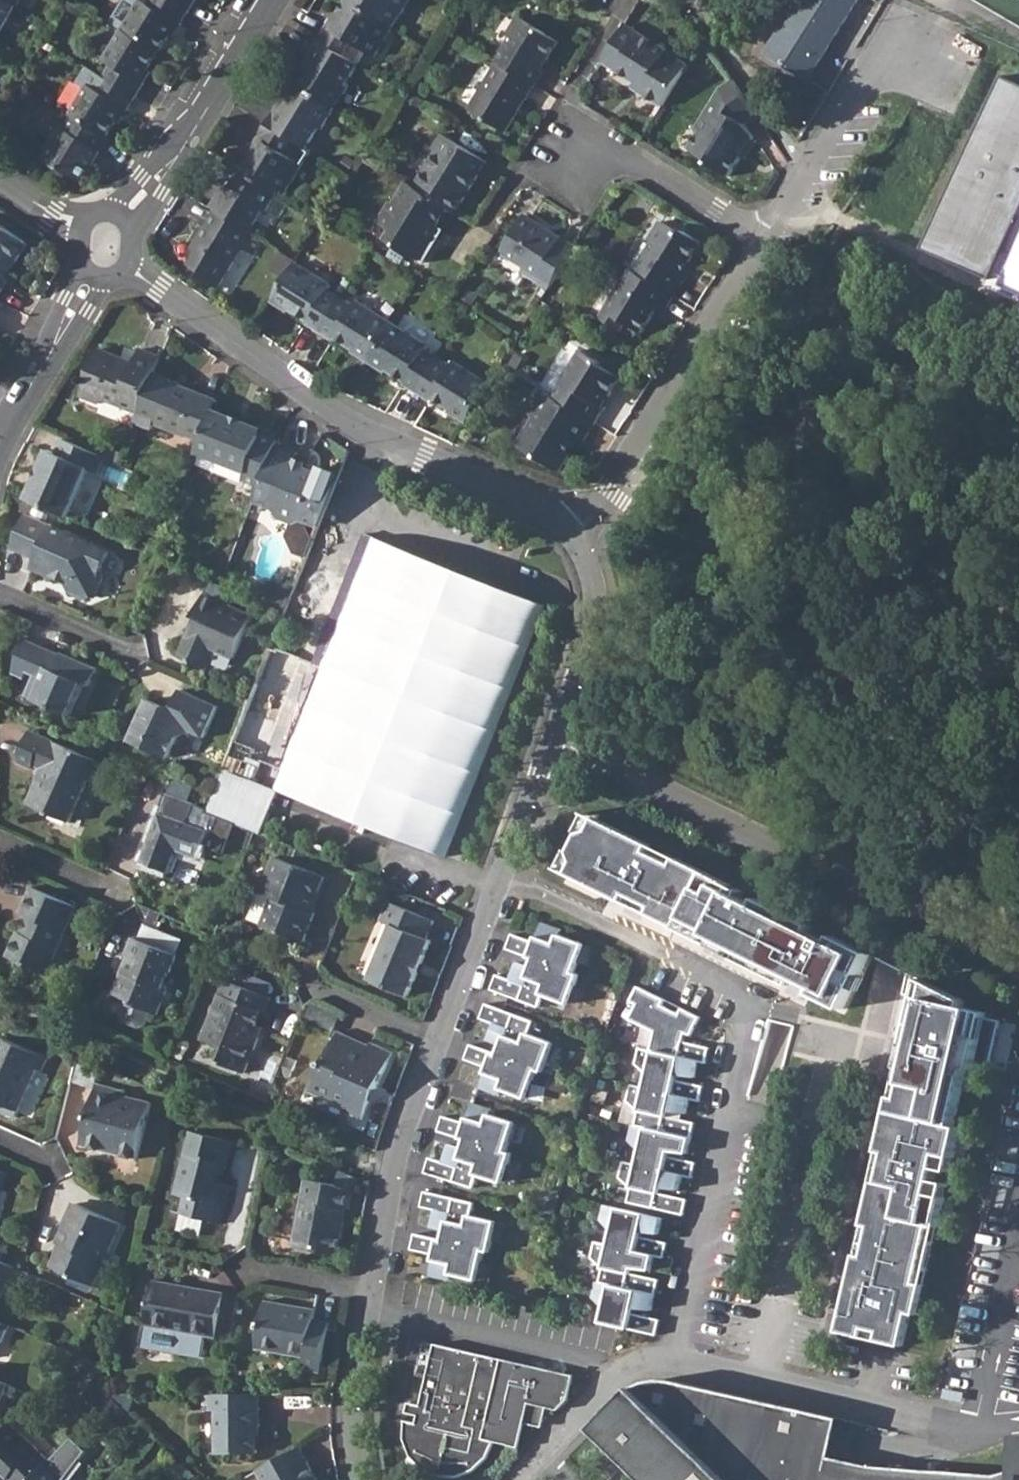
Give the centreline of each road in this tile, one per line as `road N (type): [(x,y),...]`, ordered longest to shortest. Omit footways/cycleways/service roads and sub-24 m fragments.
road 1 (residential): [(361,1479),(355,1397),(393,1168),(551,742)]
road 2 (residential): [(128,267),(363,430),(512,490),(574,538)]
road 3 (residential): [(551,742),(1018,973)]
road 4 (residential): [(681,1365),(758,1024),(755,1000)]
road 5 (residential): [(766,240),(714,340),(616,495),(574,538)]
road 6 (residential): [(932,58),(887,35),(766,240)]
road 7 (residential): [(269,0),(126,216)]
road 8 (residential): [(681,1365),(929,1422)]
road 9 (residential): [(766,240),(626,157),(570,159)]
road 10 (residential): [(574,538),(591,575),(592,624),(551,742)]
road 11 (residential): [(519,1479),(614,1389),(642,1371),(681,1365)]
road 12 (residential): [(0,437),(89,276)]
road 13 (residential): [(0,597),(132,654)]

